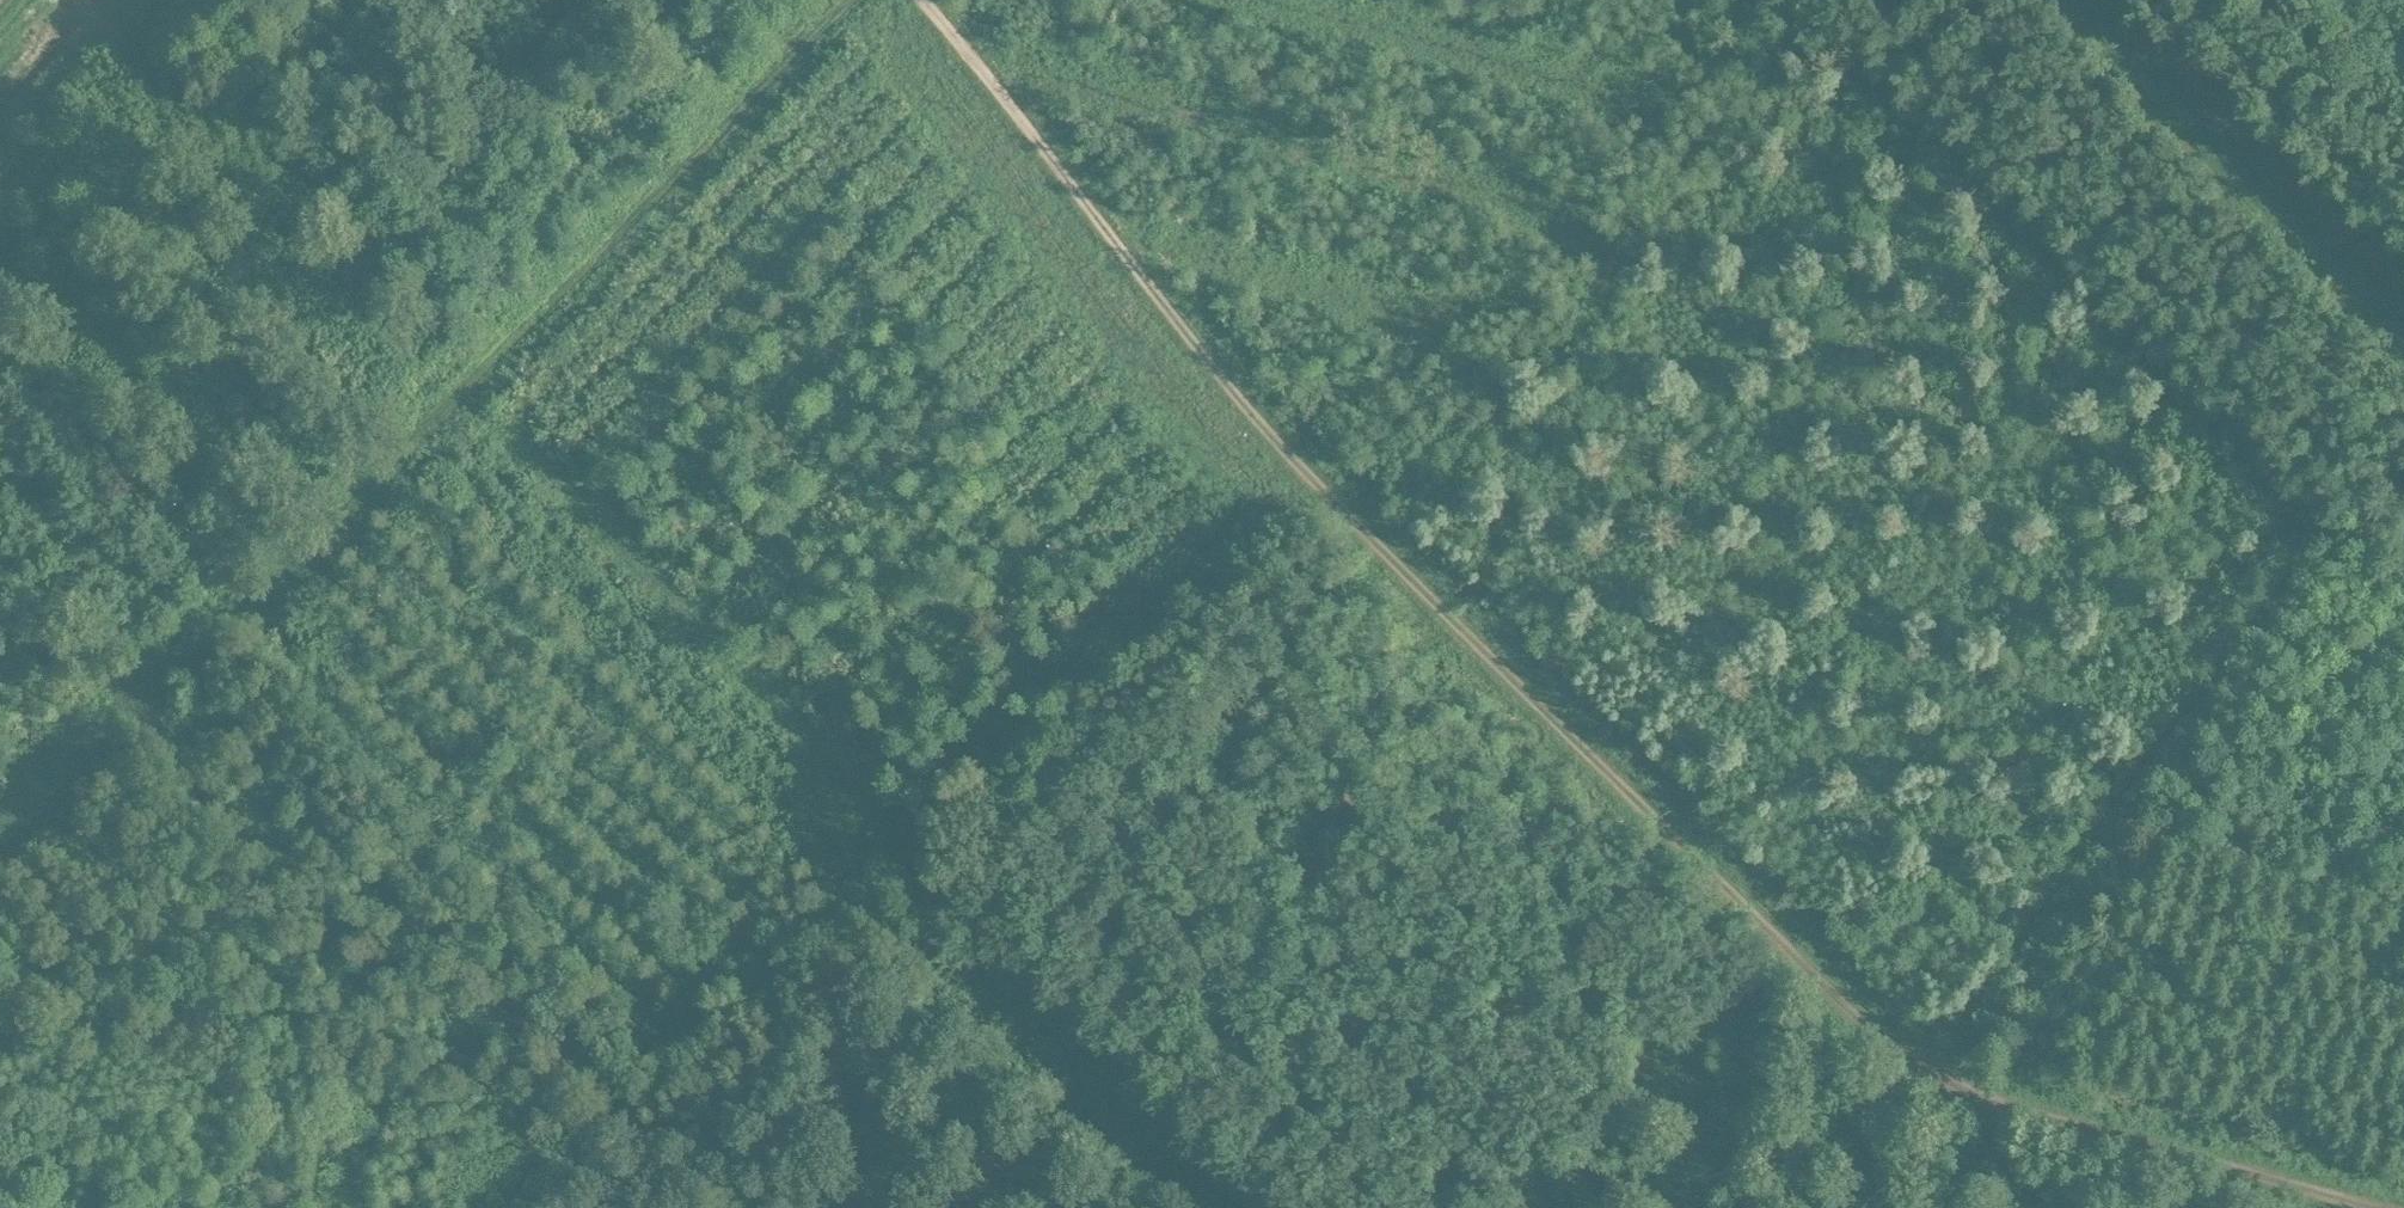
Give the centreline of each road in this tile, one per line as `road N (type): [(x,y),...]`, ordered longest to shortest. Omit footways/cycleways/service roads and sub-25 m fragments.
road 1 (track): [(2369,1207),(1915,1077),(1488,673),(1212,383),(919,0)]

